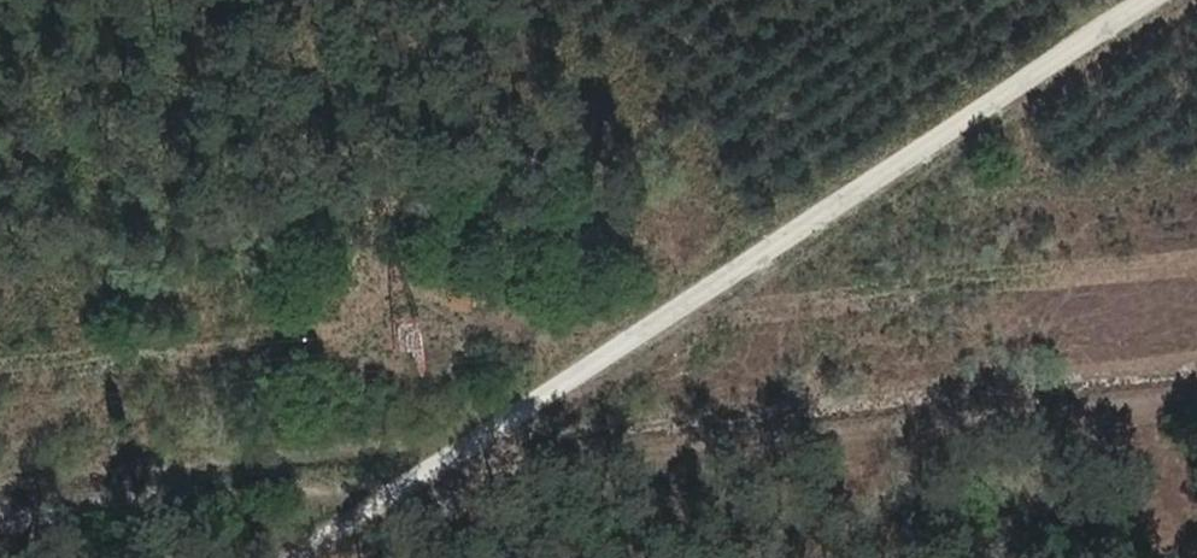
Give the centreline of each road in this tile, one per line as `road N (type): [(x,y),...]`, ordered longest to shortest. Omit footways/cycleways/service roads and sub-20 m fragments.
road 1 (track): [(0,517),(1196,405)]
road 2 (track): [(1153,0),(298,557)]

